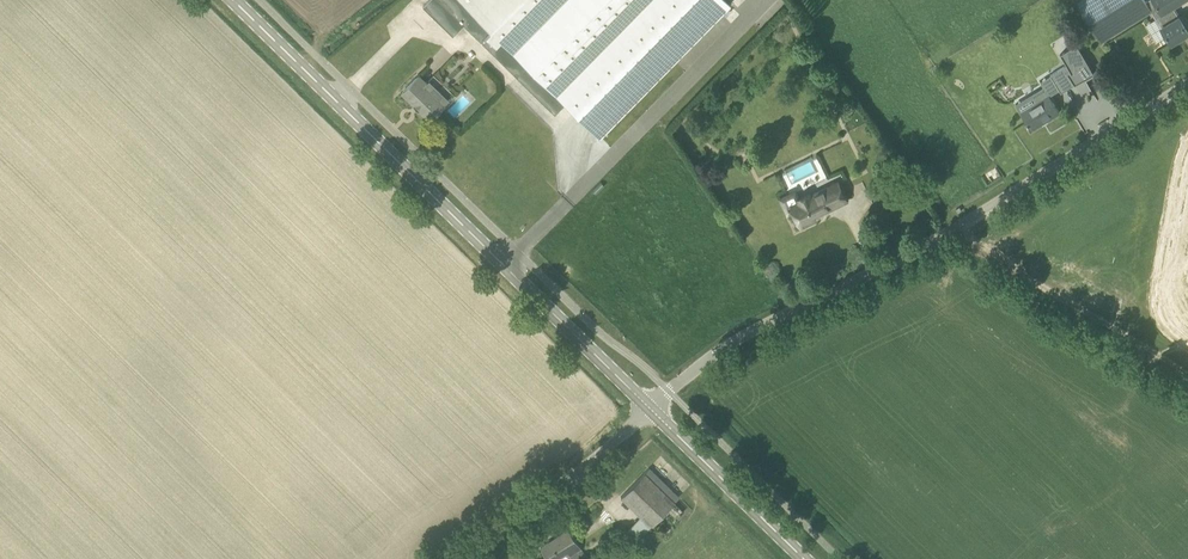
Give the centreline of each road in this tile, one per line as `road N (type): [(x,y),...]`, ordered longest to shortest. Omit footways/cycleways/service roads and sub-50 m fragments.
road 1 (unclassified): [(652,410),(749,331),(958,225),(1187,83)]
road 2 (secondary): [(652,410),(234,0)]
road 3 (track): [(1187,382),(970,241),(958,225)]
road 4 (unclassified): [(456,558),(583,470),(652,410)]
road 5 (secondary): [(805,558),(652,410)]

